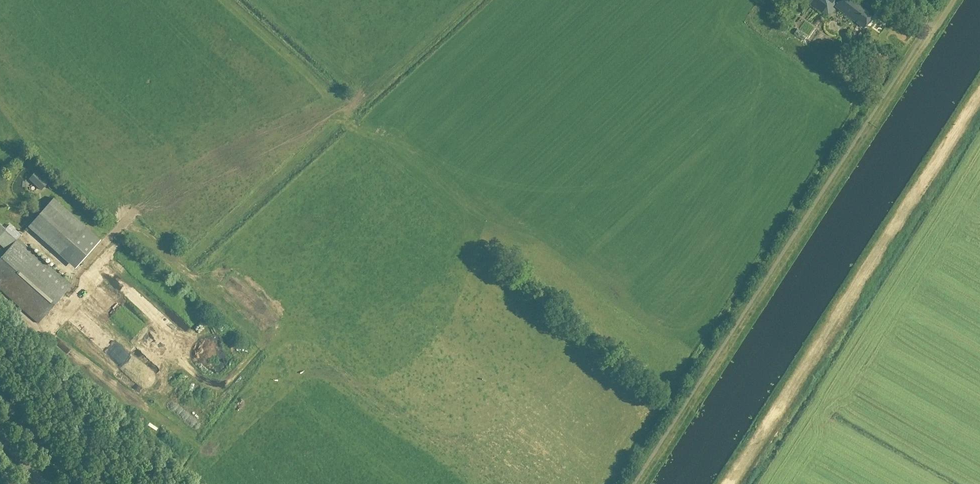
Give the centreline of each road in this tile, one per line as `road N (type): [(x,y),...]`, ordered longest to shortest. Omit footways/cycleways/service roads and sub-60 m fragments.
road 1 (track): [(956,0),(645,483)]
road 2 (track): [(979,96),(732,483)]

